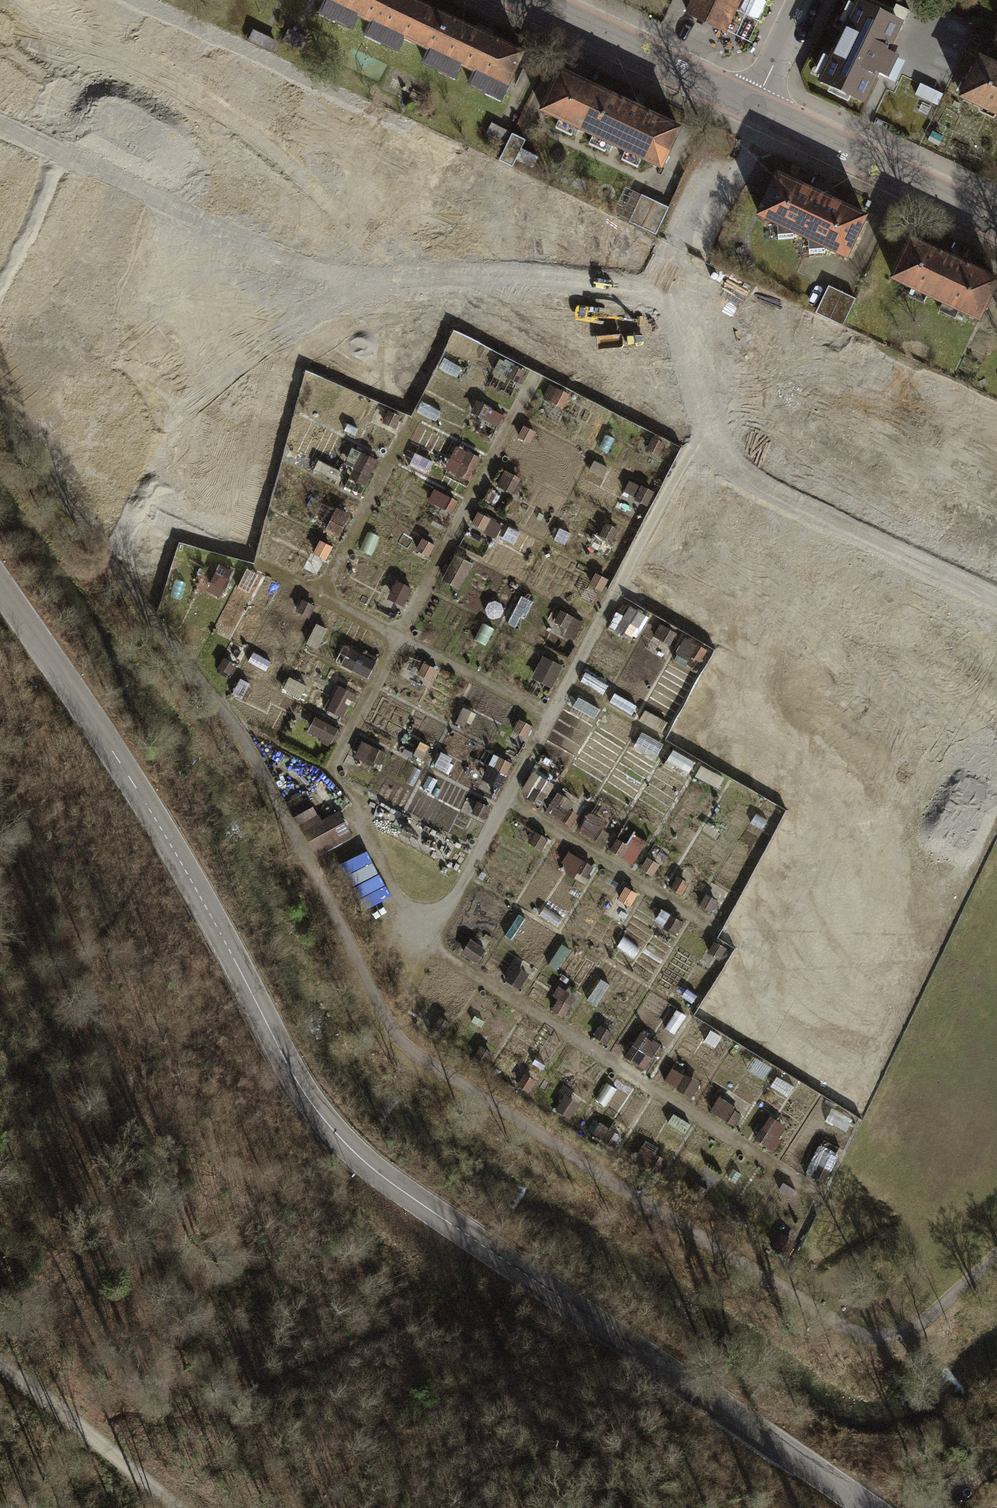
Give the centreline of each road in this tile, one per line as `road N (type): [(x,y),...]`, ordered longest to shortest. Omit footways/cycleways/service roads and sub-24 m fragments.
road 1 (unclassified): [(0,589),(127,778),(209,914),(276,1052),(338,1139),(478,1246),(873,1507)]
road 2 (track): [(772,111),(696,260),(742,351),(445,913),(413,936)]
road 3 (track): [(696,260),(142,0)]
road 4 (track): [(550,714),(397,635),(592,265)]
road 5 (track): [(827,1197),(413,936)]
road 6 (track): [(293,75),(183,544)]
road 7 (track): [(902,1041),(506,798)]
road 8 (track): [(621,581),(996,798)]
road 9 (residential): [(754,102),(996,217)]
road 10 (residential): [(537,0),(754,102)]
road 11 (track): [(0,1369),(182,1507)]

